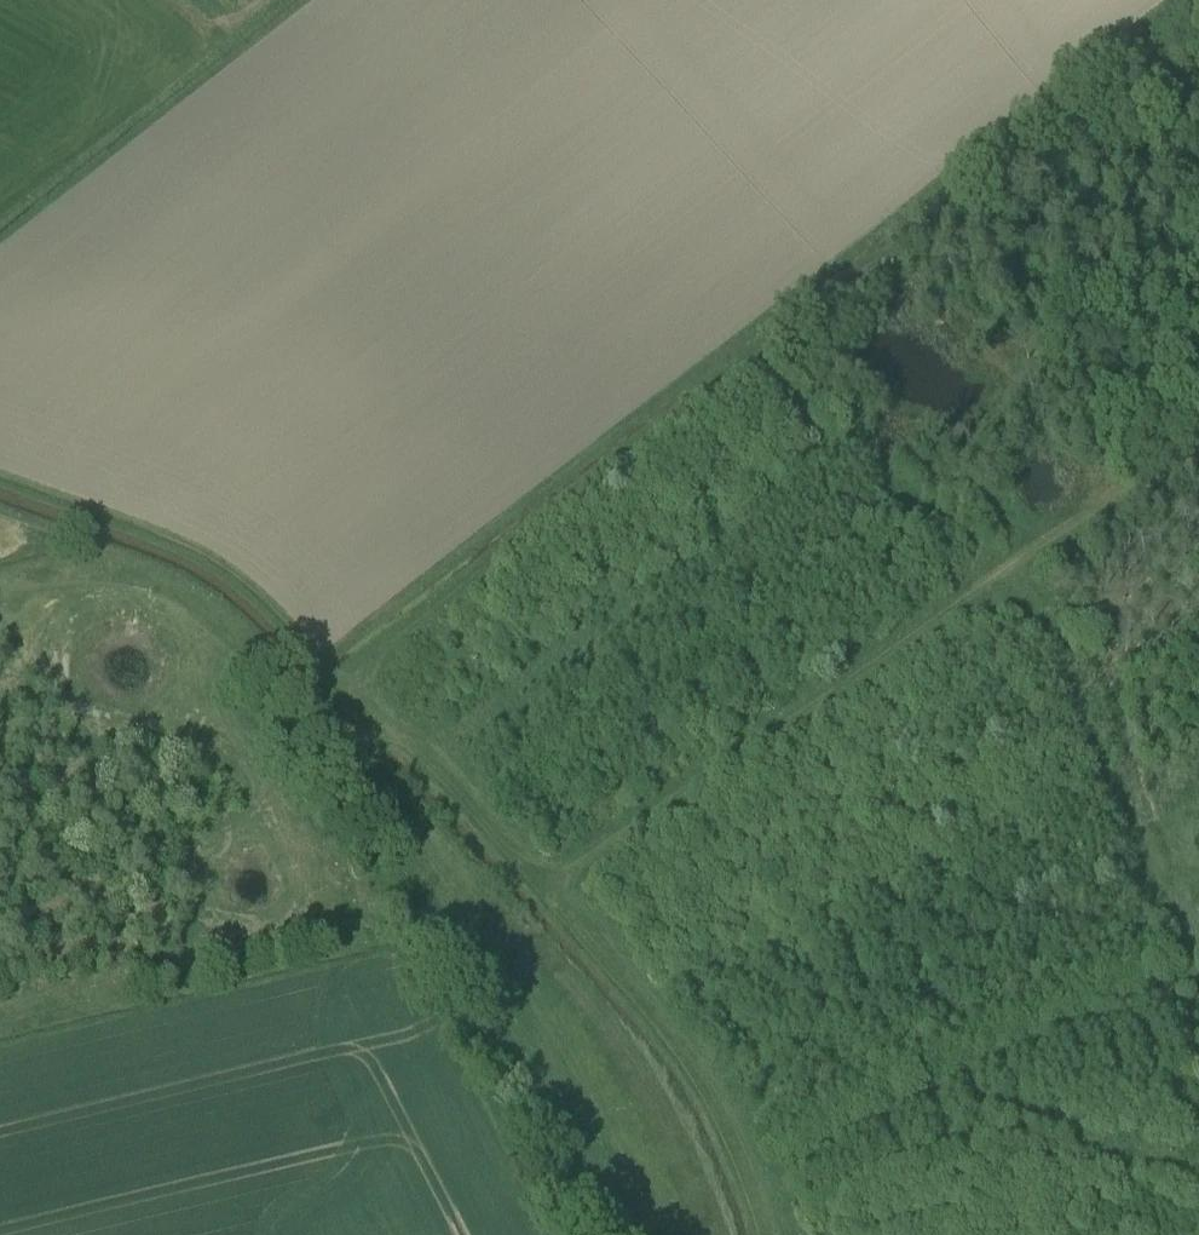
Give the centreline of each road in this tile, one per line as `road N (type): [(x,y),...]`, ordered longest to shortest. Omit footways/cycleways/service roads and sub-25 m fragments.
road 1 (track): [(1198,460),(1026,555),(536,884)]
road 2 (track): [(773,336),(1026,555),(1094,681),(1198,970)]
road 3 (track): [(760,1234),(742,1166),(672,1041),(391,723)]
road 4 (track): [(345,689),(773,336)]
road 5 (track): [(773,336),(1018,127),(1187,0)]
road 6 (track): [(148,581),(228,633),(321,781),(391,723)]
road 7 (track): [(148,581),(0,592)]

